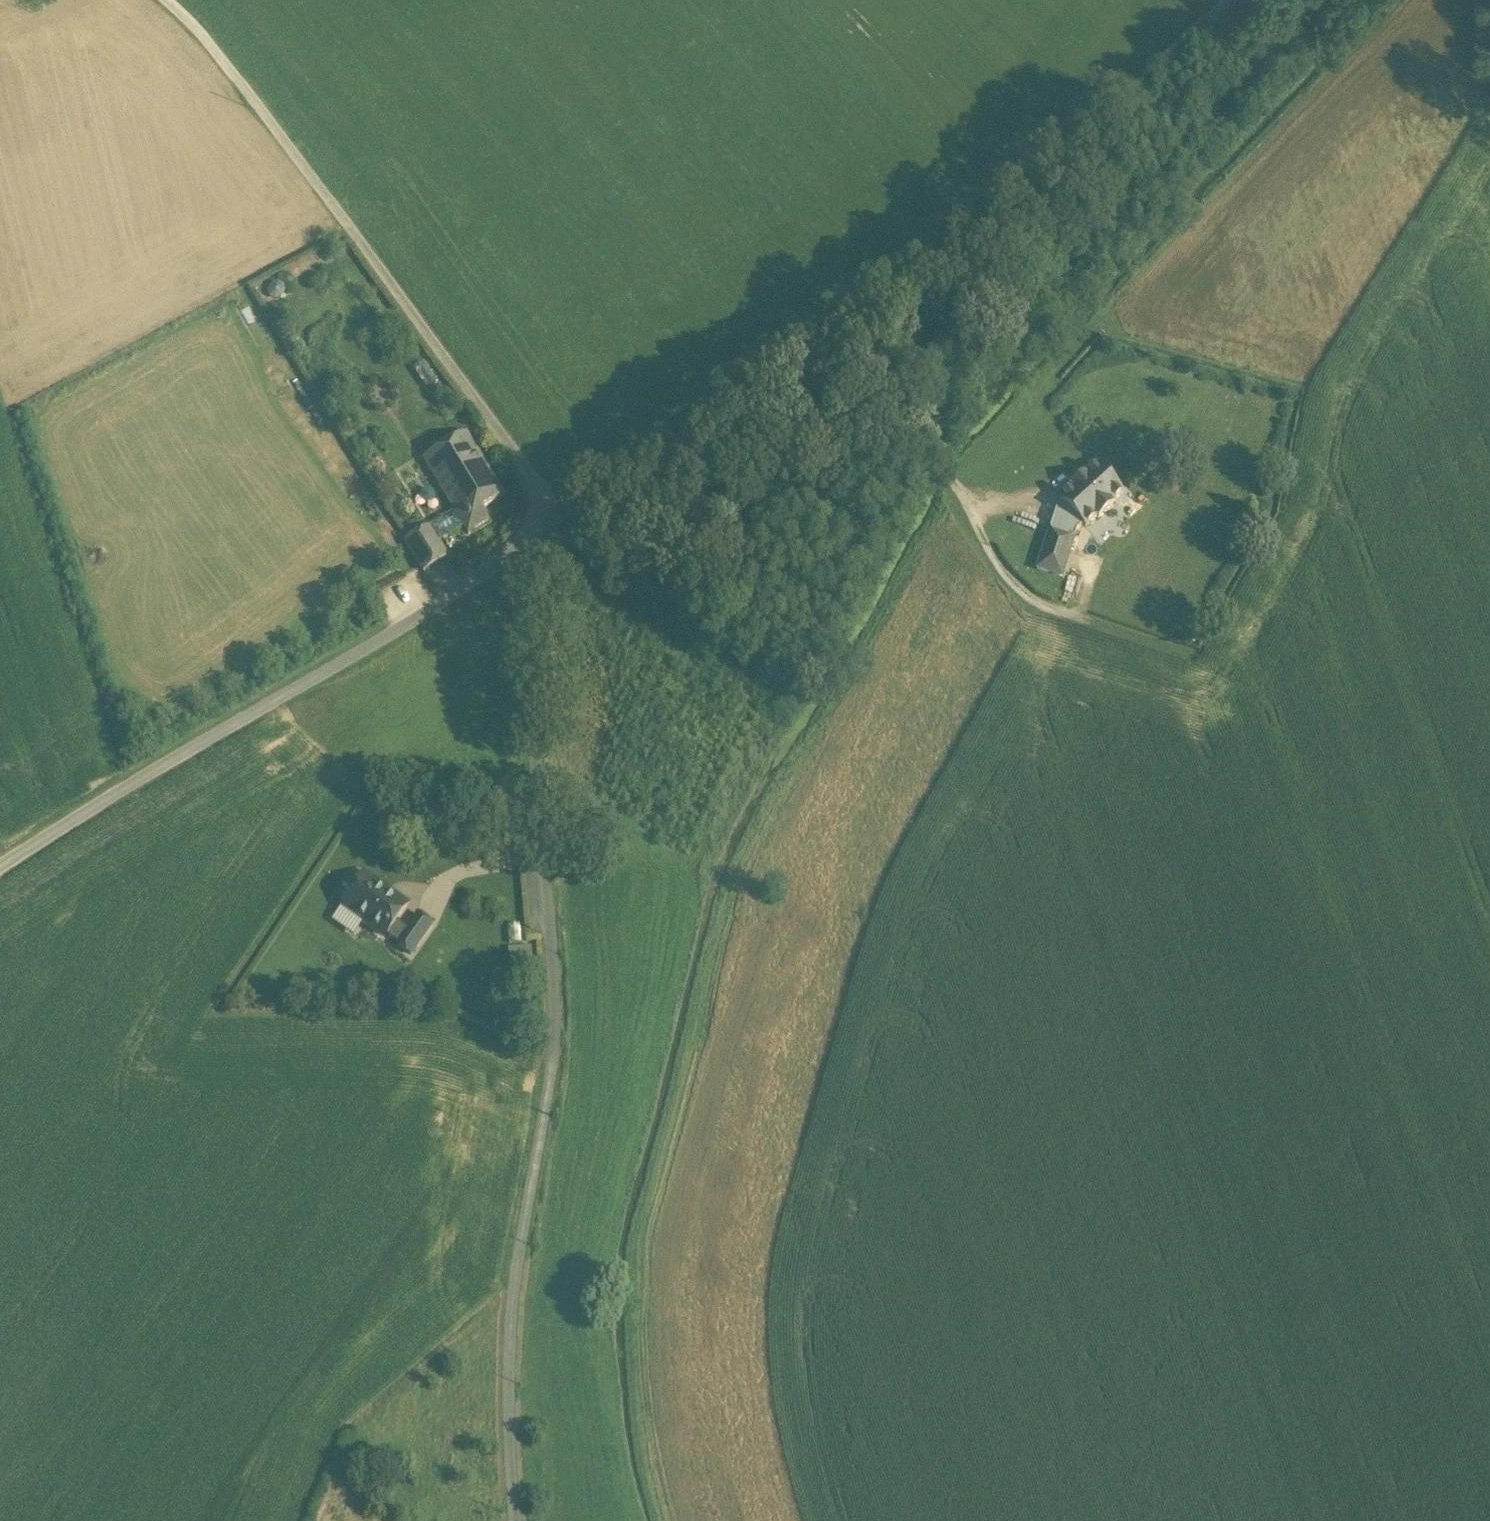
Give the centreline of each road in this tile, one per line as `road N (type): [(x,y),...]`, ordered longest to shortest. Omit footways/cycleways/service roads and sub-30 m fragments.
road 1 (unclassified): [(518,1520),(513,1292),(557,1051),(518,542)]
road 2 (unclassified): [(1227,0),(851,332),(518,542)]
road 3 (unclassified): [(518,542),(434,607),(0,869)]

